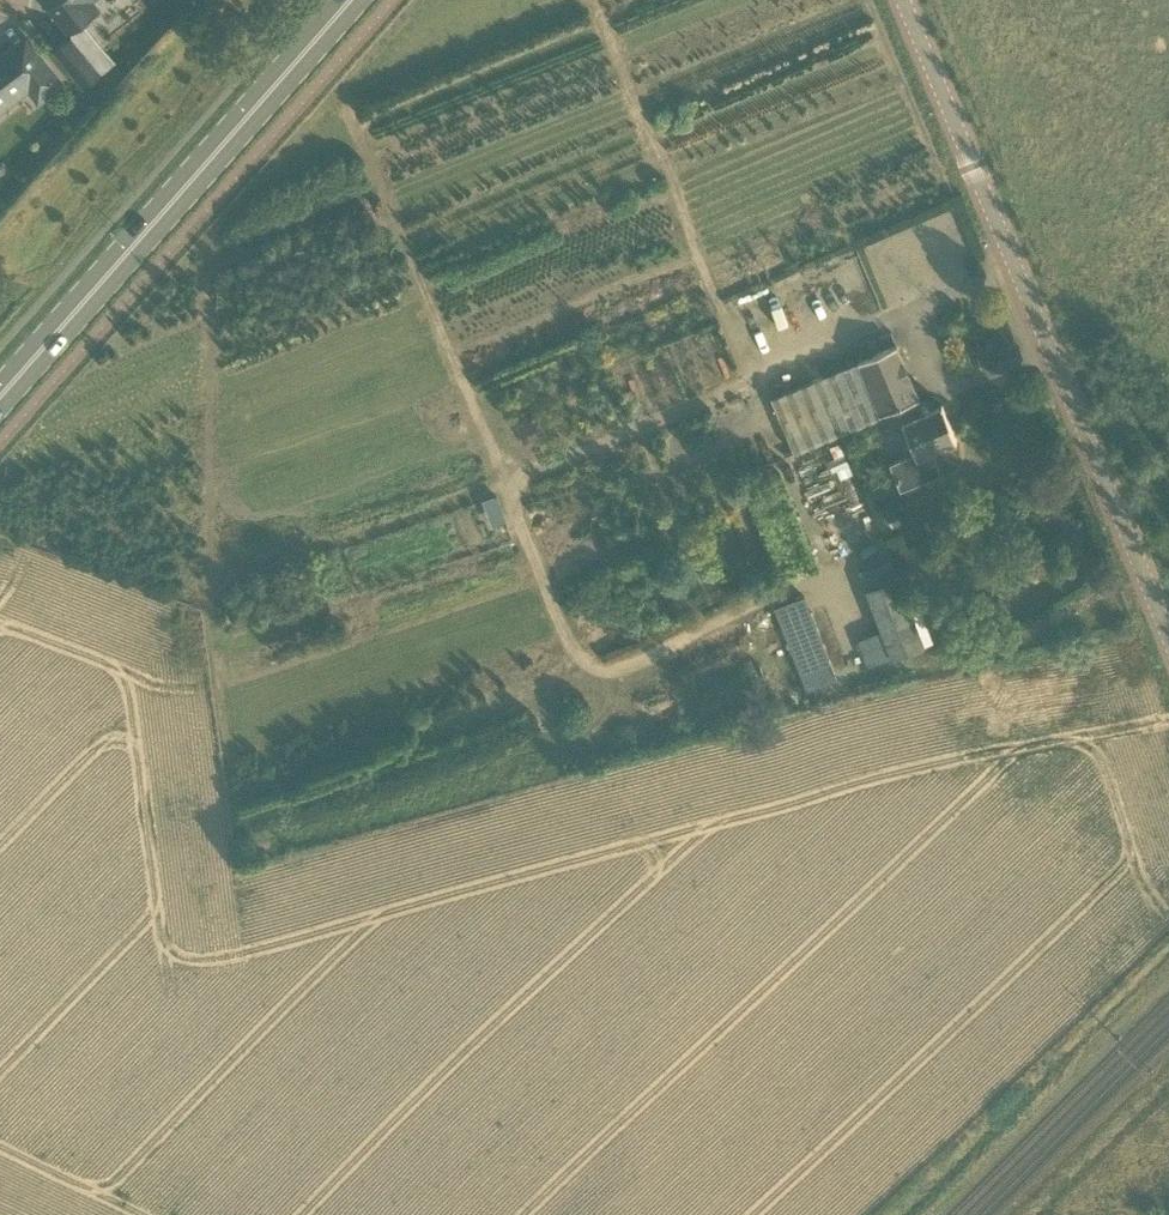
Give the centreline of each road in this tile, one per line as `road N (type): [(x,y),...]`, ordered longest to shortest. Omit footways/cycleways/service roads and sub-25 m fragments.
road 1 (residential): [(1168,641),(902,0)]
road 2 (secondary): [(0,398),(353,0)]

